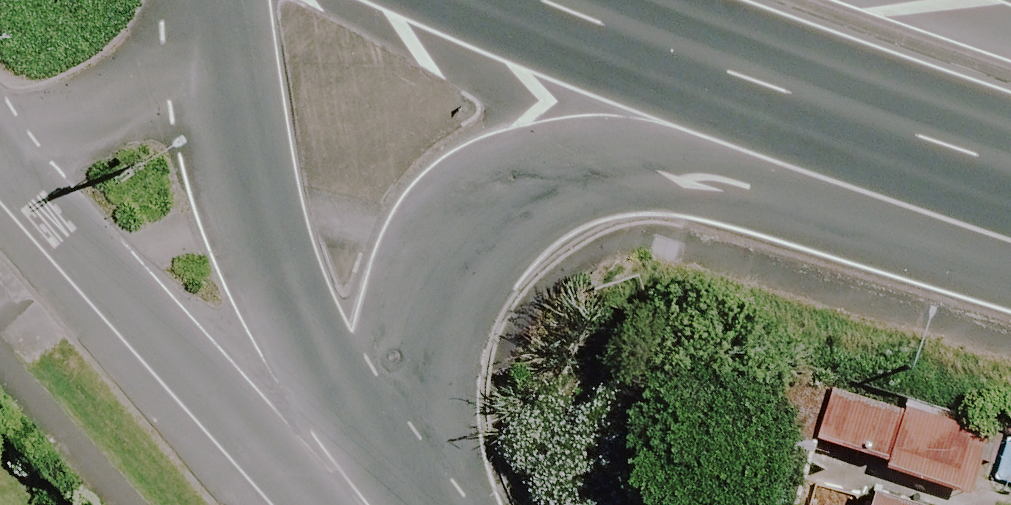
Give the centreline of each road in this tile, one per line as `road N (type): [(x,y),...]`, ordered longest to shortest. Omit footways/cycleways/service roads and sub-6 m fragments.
road 1 (trunk): [(857,120),(573,178),(488,220),(431,319),(409,398),(405,504)]
road 2 (unclassified): [(218,20),(234,180),(302,449)]
road 3 (unclassified): [(302,449),(0,160)]
road 4 (trunk): [(857,120),(566,0)]
road 5 (trunk): [(218,20),(112,96),(0,151)]
road 6 (trunk): [(1010,170),(857,120)]

